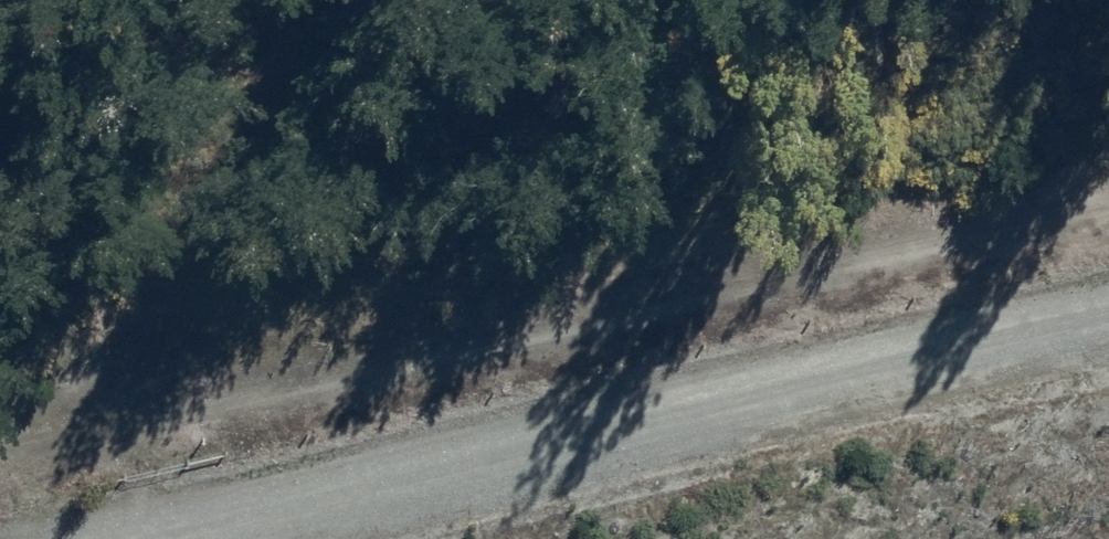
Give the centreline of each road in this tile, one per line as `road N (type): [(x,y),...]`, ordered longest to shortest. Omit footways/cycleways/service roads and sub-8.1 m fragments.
road 1 (unclassified): [(0,537),(431,423),(1108,288)]
road 2 (track): [(0,450),(1108,207)]

